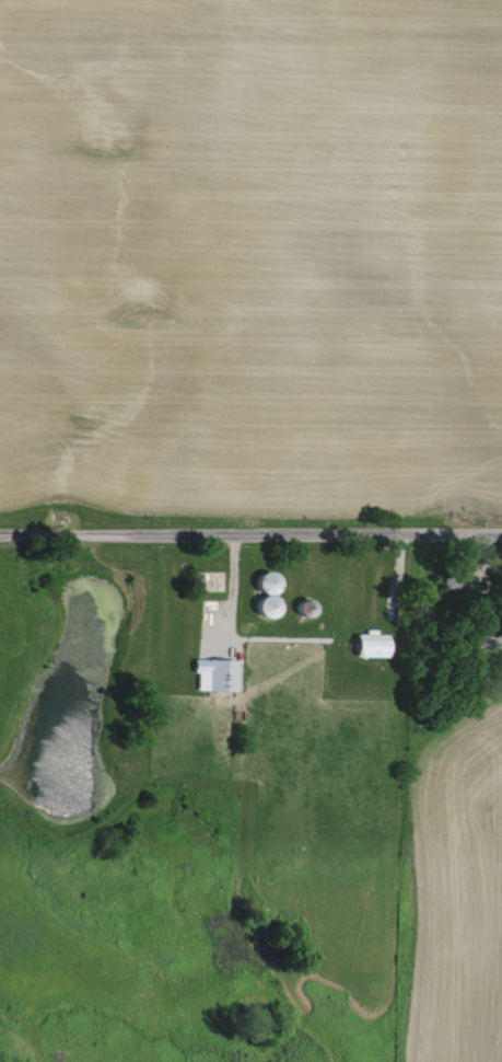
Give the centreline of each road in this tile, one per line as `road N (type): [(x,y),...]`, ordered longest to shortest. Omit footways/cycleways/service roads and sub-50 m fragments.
road 1 (residential): [(501,541),(0,537)]

